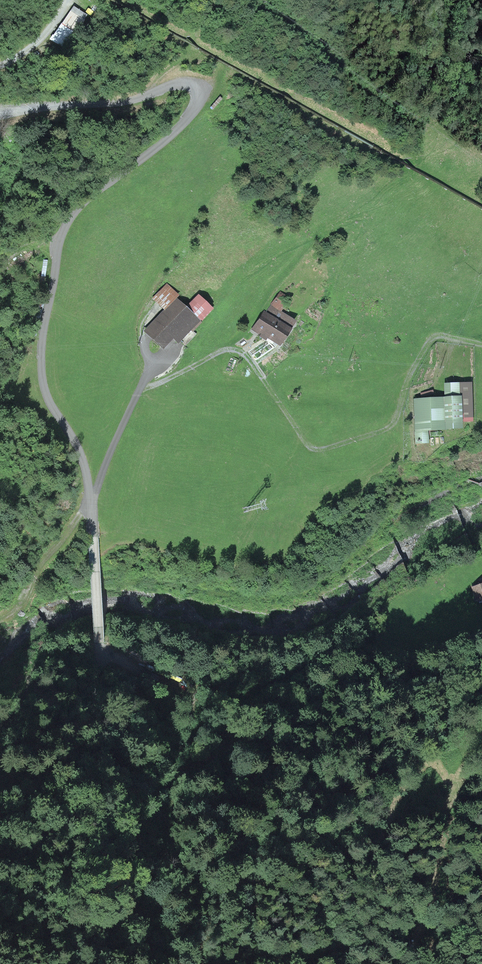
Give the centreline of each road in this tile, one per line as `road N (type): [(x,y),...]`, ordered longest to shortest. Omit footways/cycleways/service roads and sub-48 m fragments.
road 1 (unclassified): [(91,502),(104,682),(141,836),(165,877),(197,908),(345,963)]
road 2 (track): [(138,391),(233,349),(309,447),(326,450),(391,428),(432,338),(481,344)]
road 3 (track): [(91,507),(36,568),(24,598),(0,617)]

